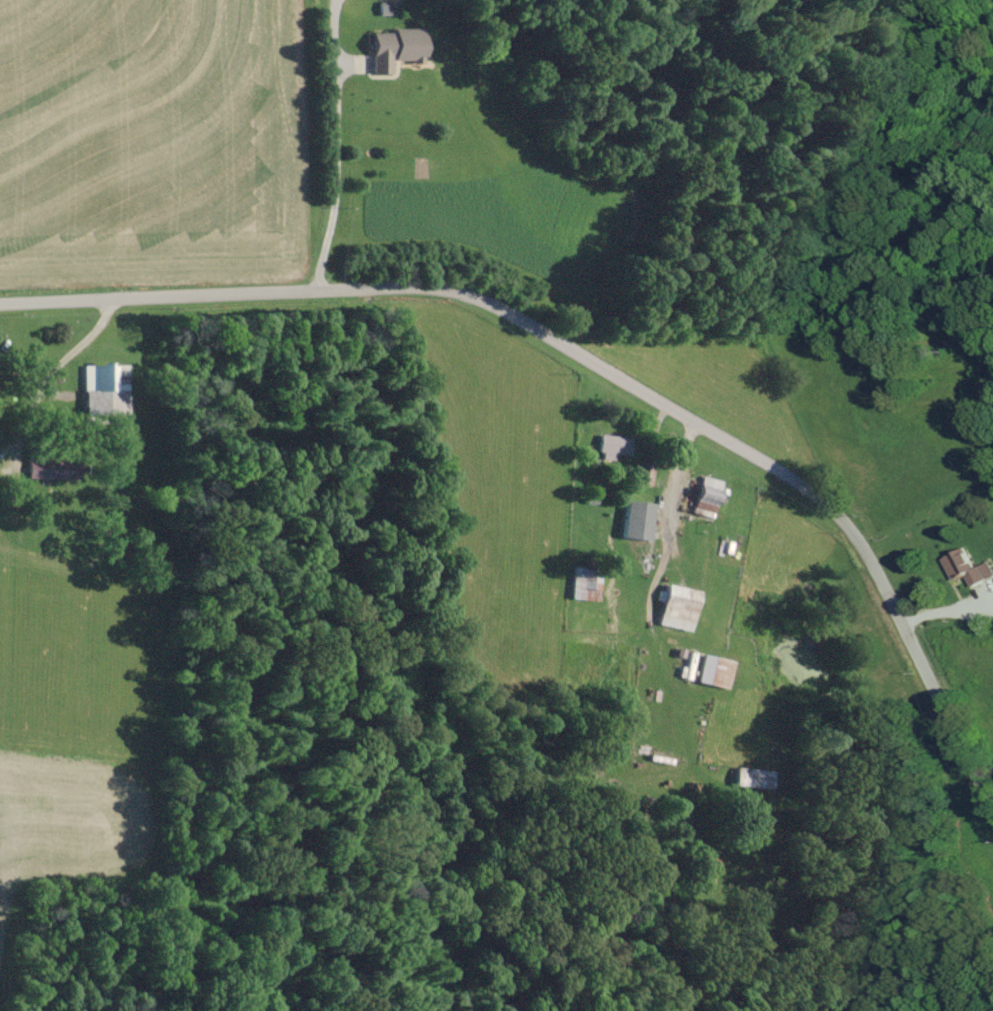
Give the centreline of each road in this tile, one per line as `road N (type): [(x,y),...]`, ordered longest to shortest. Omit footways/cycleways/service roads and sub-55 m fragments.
road 1 (residential): [(992,813),(833,505),(696,417),(470,291),(429,281),(0,302)]
road 2 (residential): [(24,460),(36,397),(114,312),(114,297)]
road 3 (residential): [(696,417),(676,466),(645,602)]

